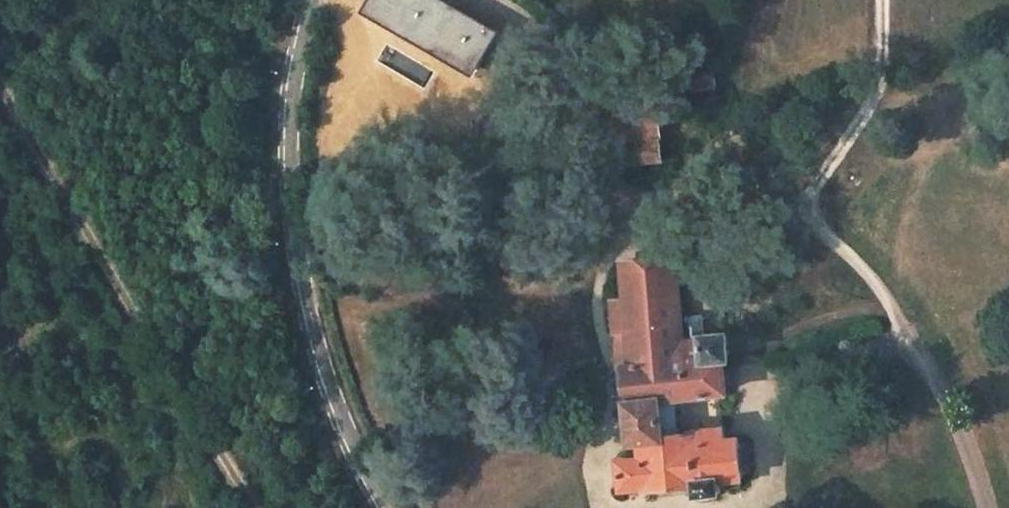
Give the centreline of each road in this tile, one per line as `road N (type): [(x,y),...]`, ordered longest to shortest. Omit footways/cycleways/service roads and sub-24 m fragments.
road 1 (residential): [(385,507),(330,388),(293,225),(292,89),(311,0)]
road 2 (track): [(250,507),(0,90)]

